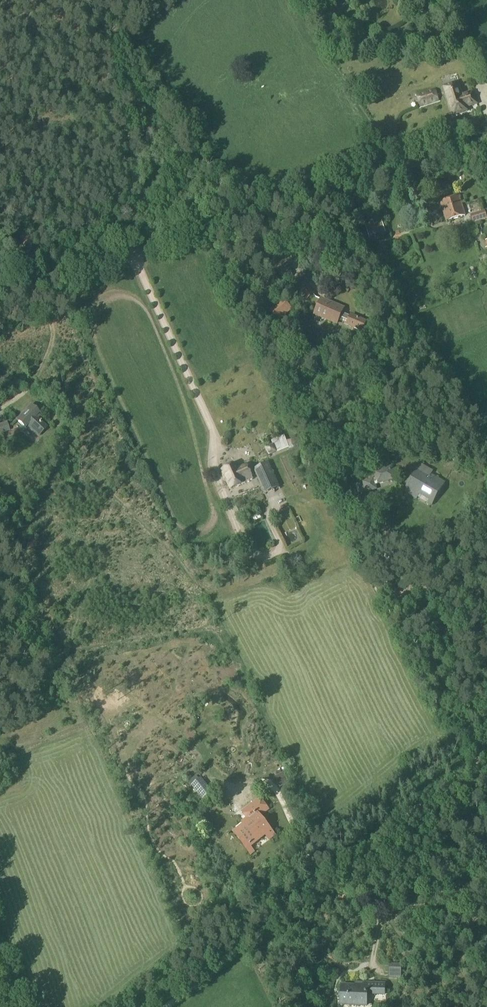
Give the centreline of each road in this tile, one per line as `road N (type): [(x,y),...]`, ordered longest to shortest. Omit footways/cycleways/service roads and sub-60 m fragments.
road 1 (unclassified): [(486,141),(0,299)]
road 2 (track): [(486,752),(167,1006)]
road 3 (track): [(44,285),(51,344),(35,377),(0,409)]

